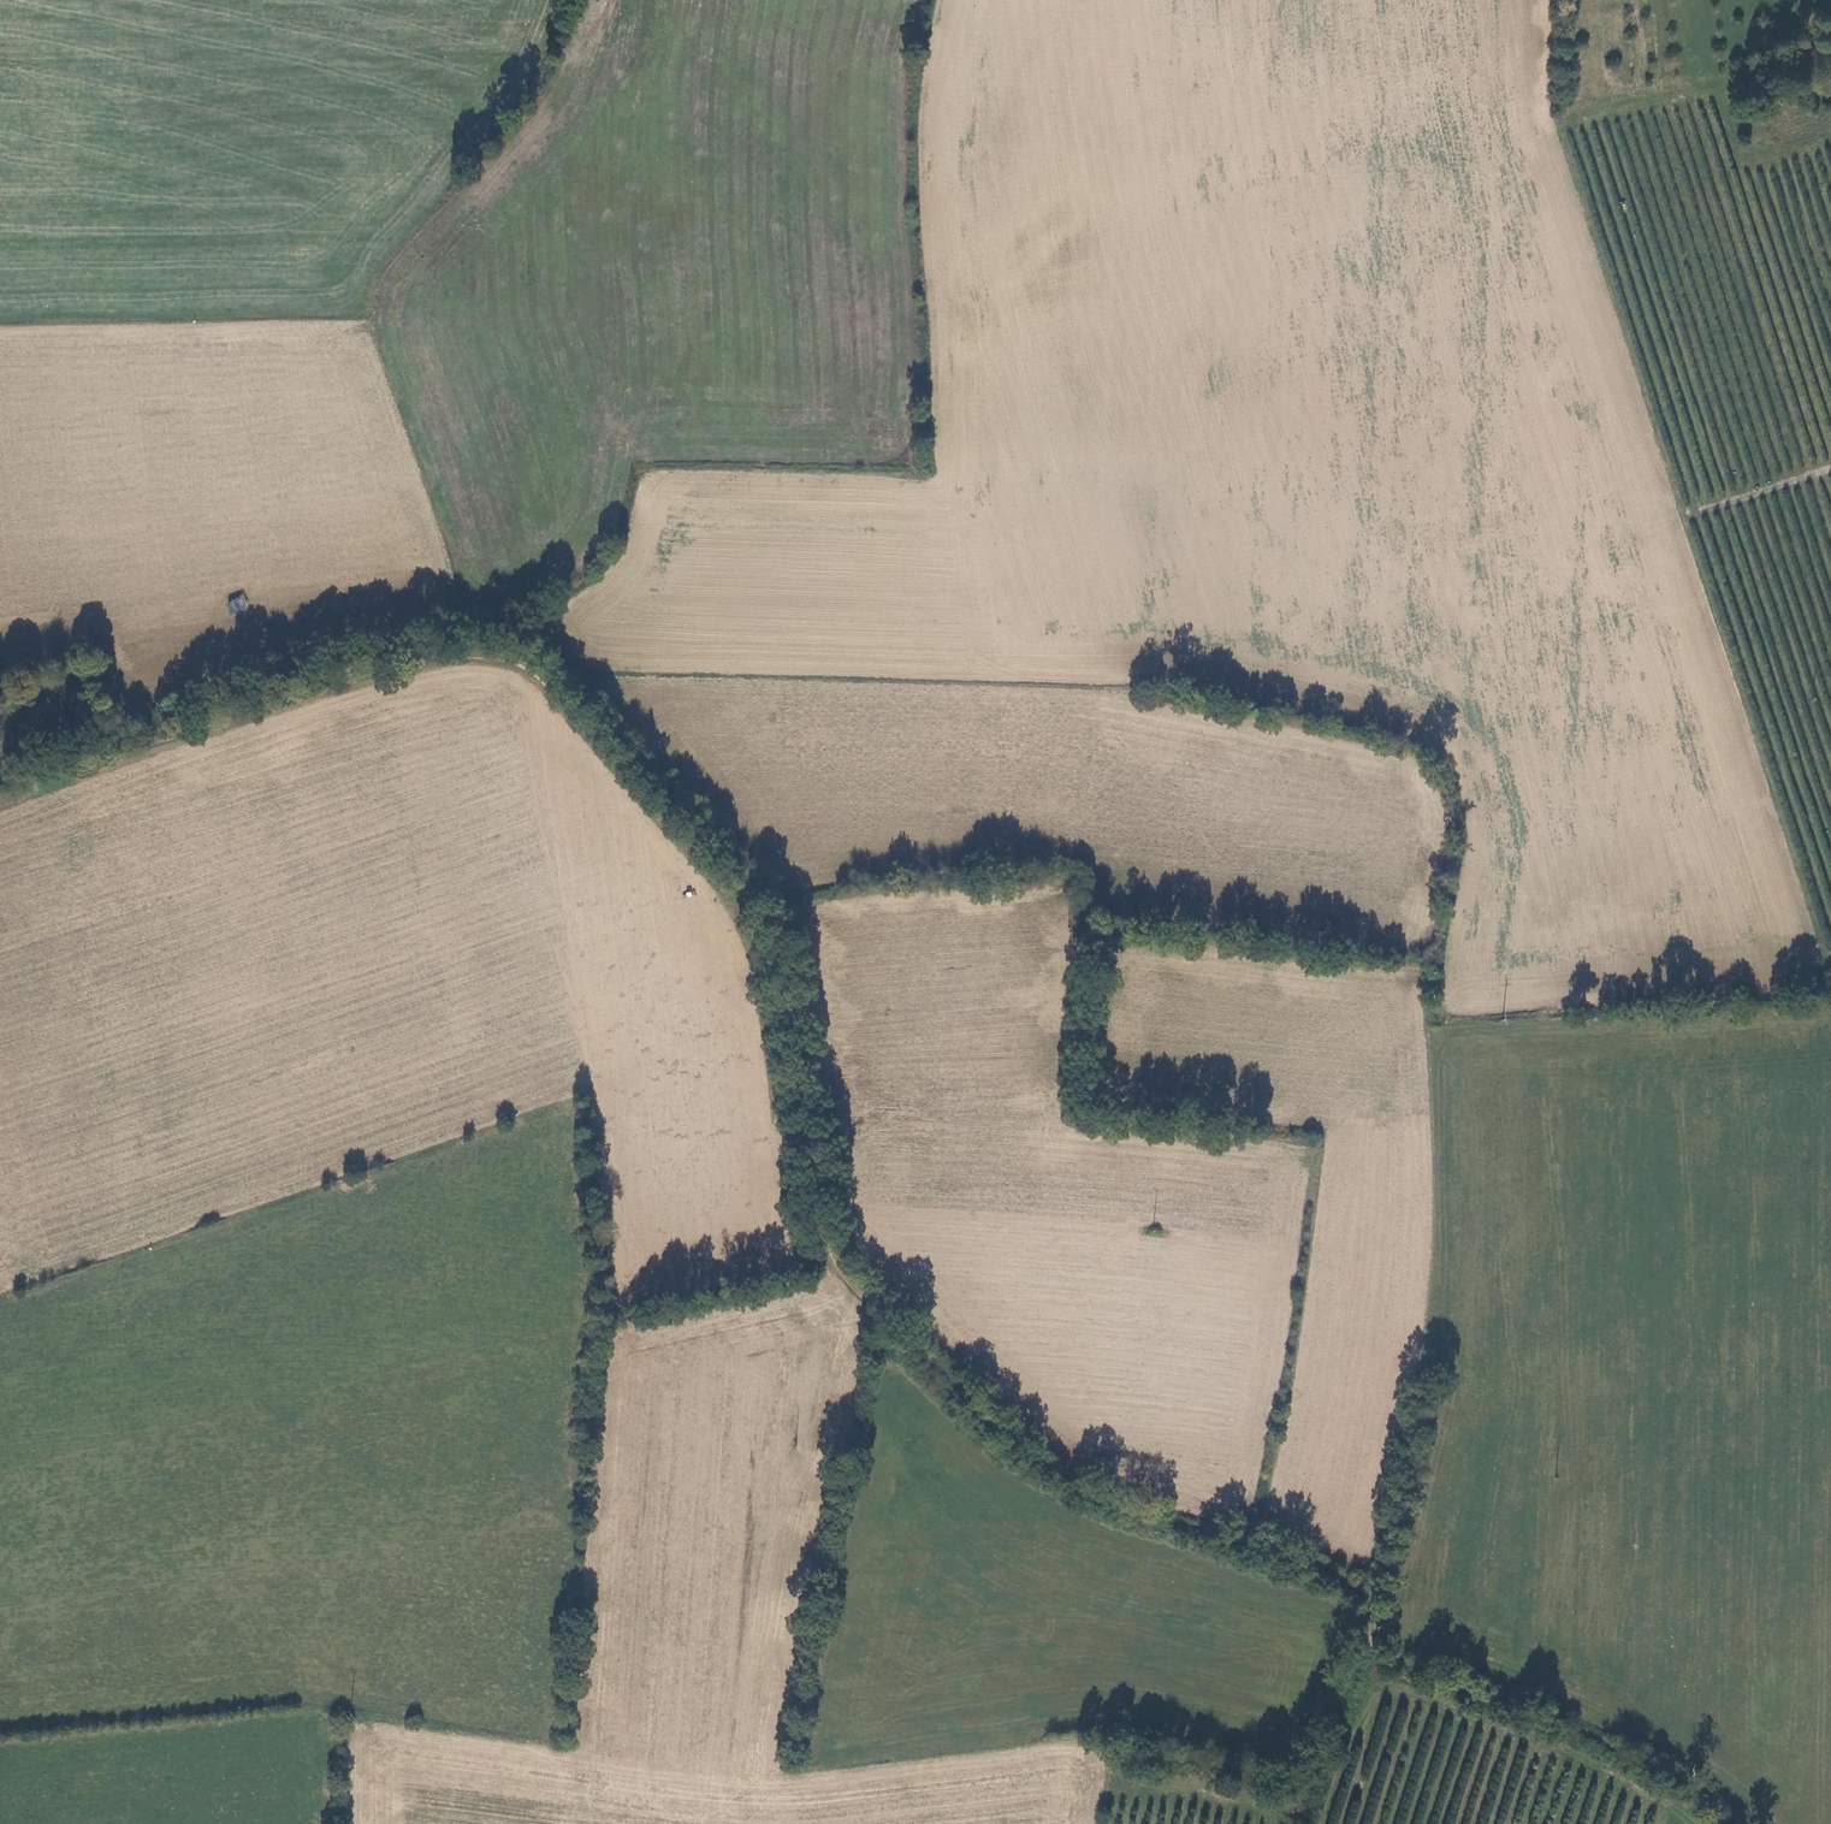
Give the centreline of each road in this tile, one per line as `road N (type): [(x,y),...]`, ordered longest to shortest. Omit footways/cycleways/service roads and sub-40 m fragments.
road 1 (track): [(0,780),(475,656),(520,663),(558,692),(731,884)]
road 2 (track): [(1682,513),(1830,466)]

